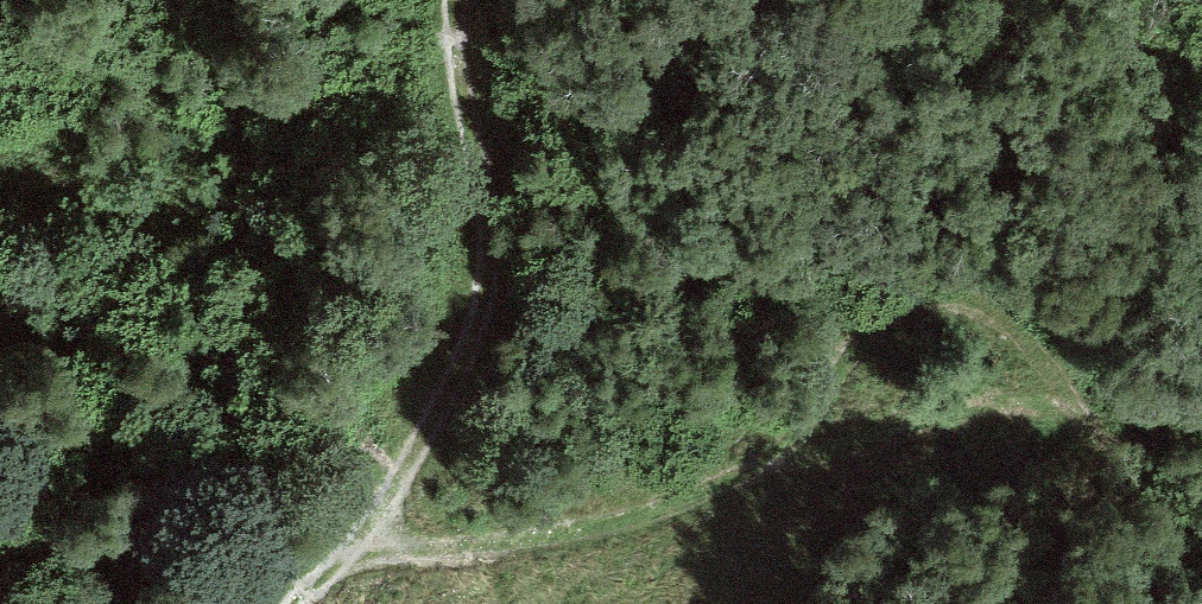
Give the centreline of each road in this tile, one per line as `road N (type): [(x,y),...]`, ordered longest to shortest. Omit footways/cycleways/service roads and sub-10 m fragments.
road 1 (track): [(366,521),(419,529),(484,523),(713,445),(827,417),(992,407),(1201,417)]
road 2 (track): [(453,0),(490,243),(481,322),(445,404),(366,521),(294,603)]
road 3 (track): [(749,435),(800,399),(890,306),(946,293),(1009,311),(1064,367),(1100,443),(1100,505),(1070,603)]

